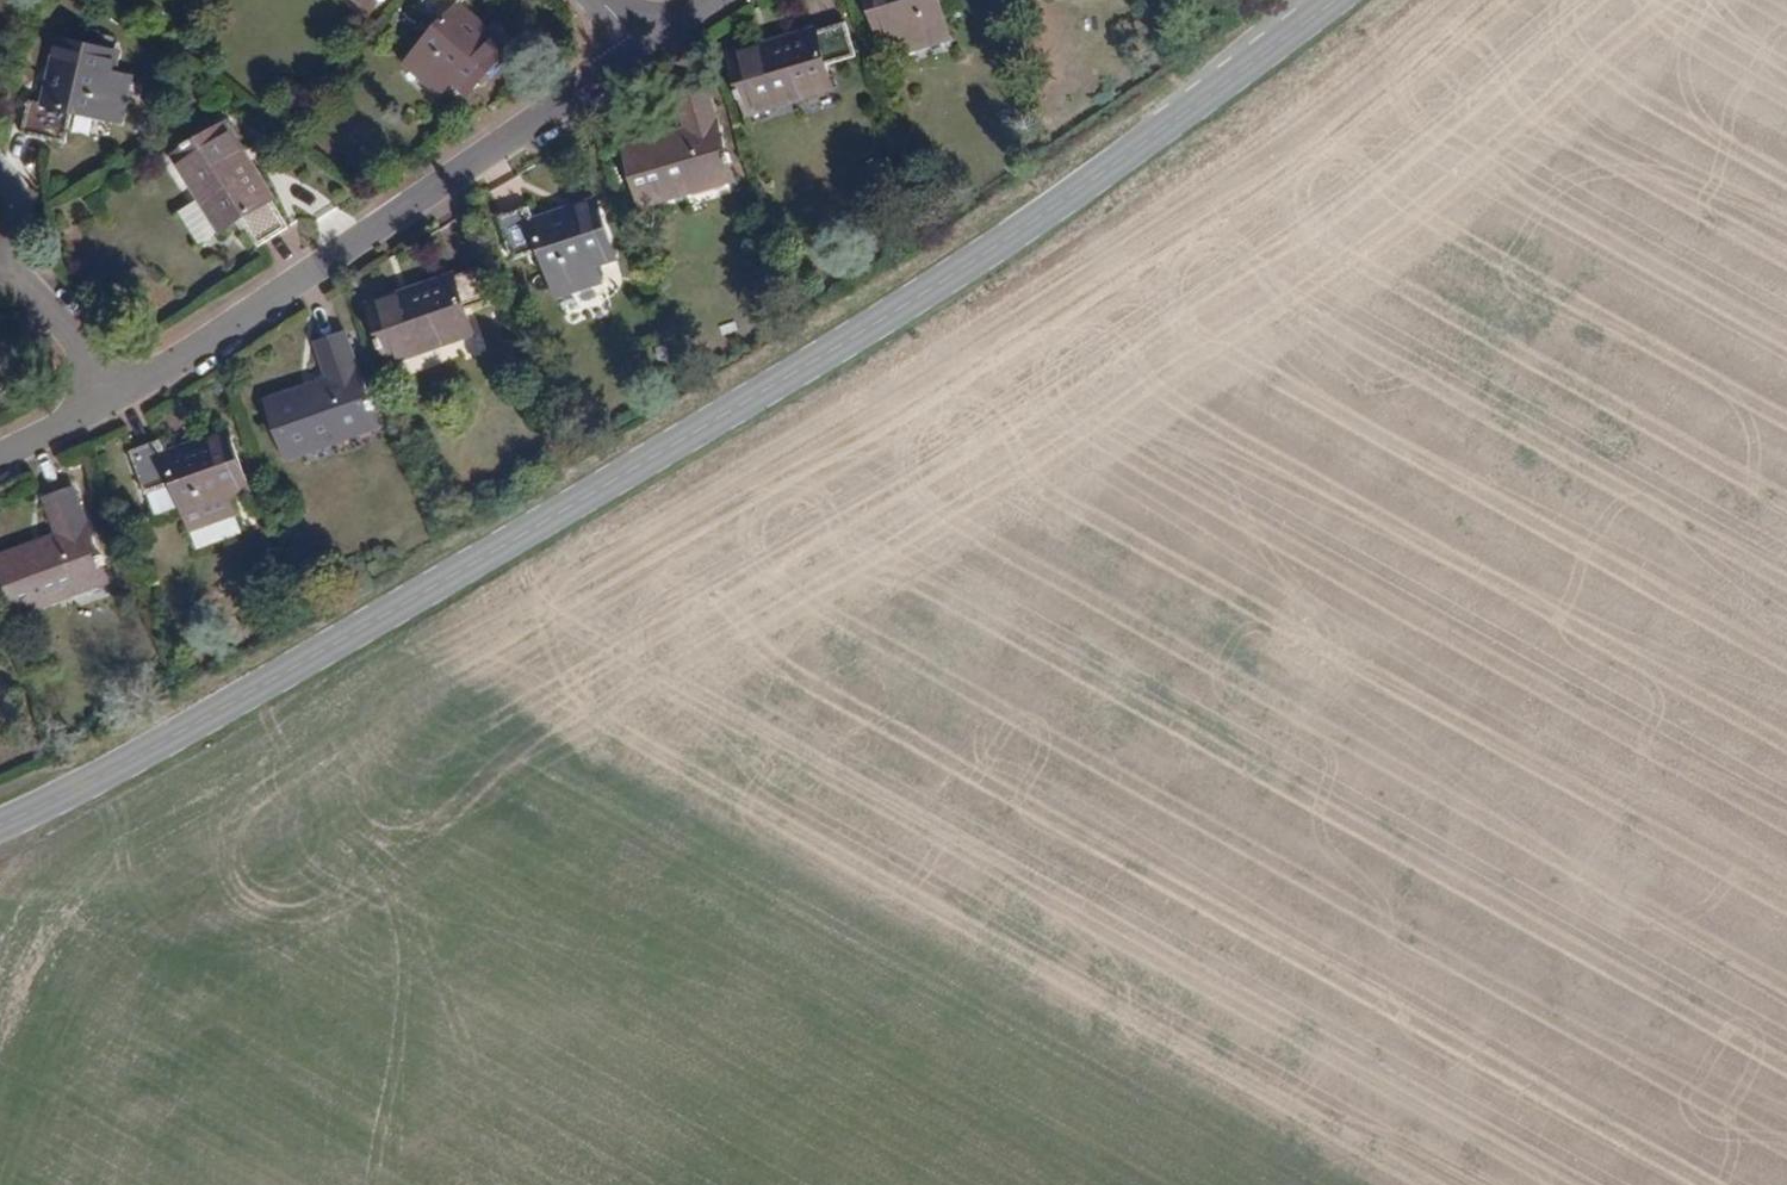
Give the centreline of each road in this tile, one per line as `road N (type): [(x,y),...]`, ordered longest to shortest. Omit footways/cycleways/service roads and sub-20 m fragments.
road 1 (tertiary): [(1334,0),(1153,144),(978,260),(341,643),(0,825)]
road 2 (residential): [(127,389),(661,29)]
road 3 (residential): [(0,274),(127,389)]
road 4 (residential): [(0,455),(127,389)]

